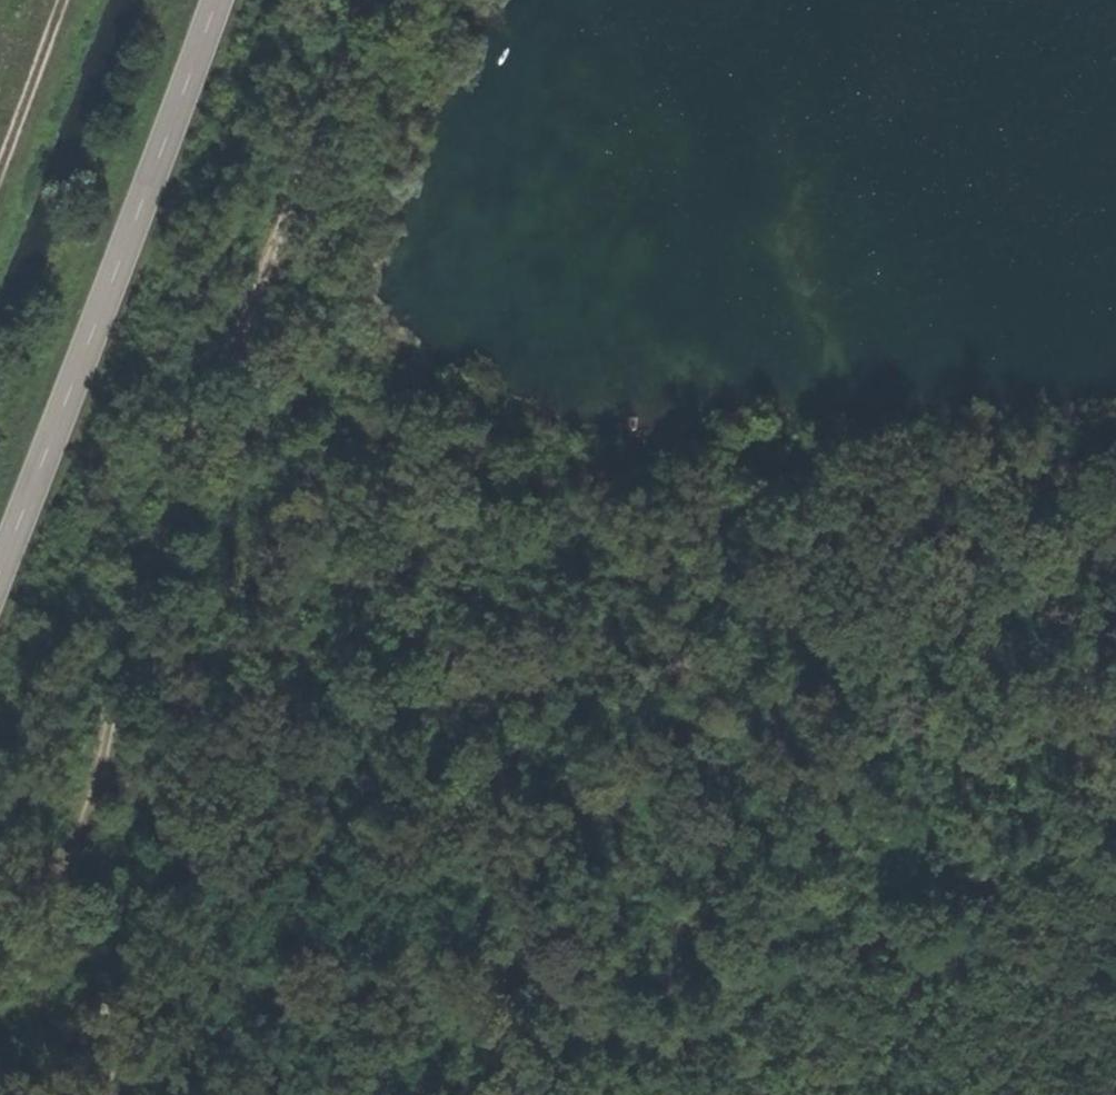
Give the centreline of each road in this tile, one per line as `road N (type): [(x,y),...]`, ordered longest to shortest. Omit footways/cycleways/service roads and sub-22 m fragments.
road 1 (track): [(0,1022),(379,0)]
road 2 (track): [(1115,807),(580,1094)]
road 3 (tertiary): [(0,562),(216,0)]

